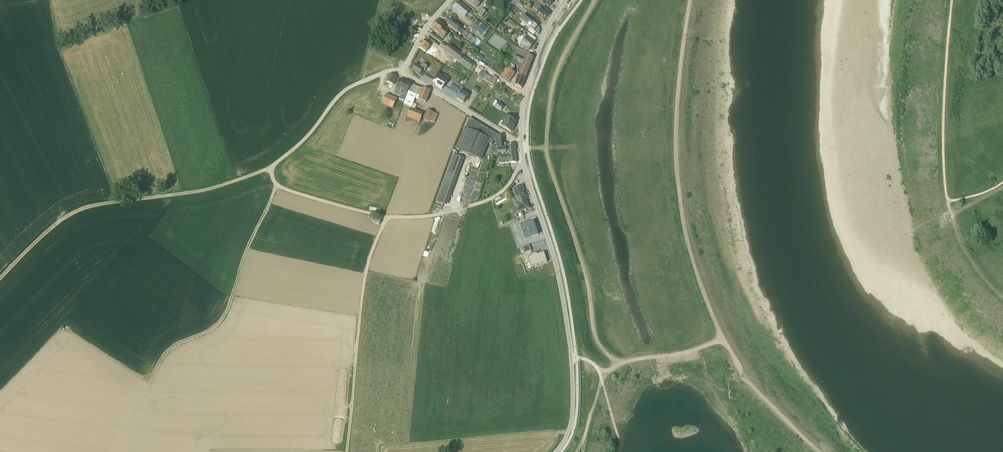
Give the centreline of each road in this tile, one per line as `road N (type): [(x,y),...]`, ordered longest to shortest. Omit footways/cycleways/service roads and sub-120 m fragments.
road 1 (track): [(618,365),(595,340),(589,288),(546,150),(553,83),(595,0)]
road 2 (track): [(691,0),(676,116),(680,208),(723,340)]
road 3 (unclassified): [(556,451),(572,412),(570,349),(521,147)]
road 4 (track): [(276,189),(225,316),(166,356),(125,451)]
road 5 (track): [(269,171),(204,191),(83,209),(0,279)]
road 6 (track): [(385,219),(363,294),(348,451)]
road 7 (residential): [(451,0),(406,75),(521,147)]
road 8 (track): [(269,171),(342,95),(405,71)]
road 9 (track): [(524,166),(484,203),(385,219)]
road 10 (track): [(818,451),(743,376),(723,340)]
road 11 (track): [(385,219),(276,189),(269,171)]
road 12 (unclassified): [(521,147),(523,104),(547,31)]

